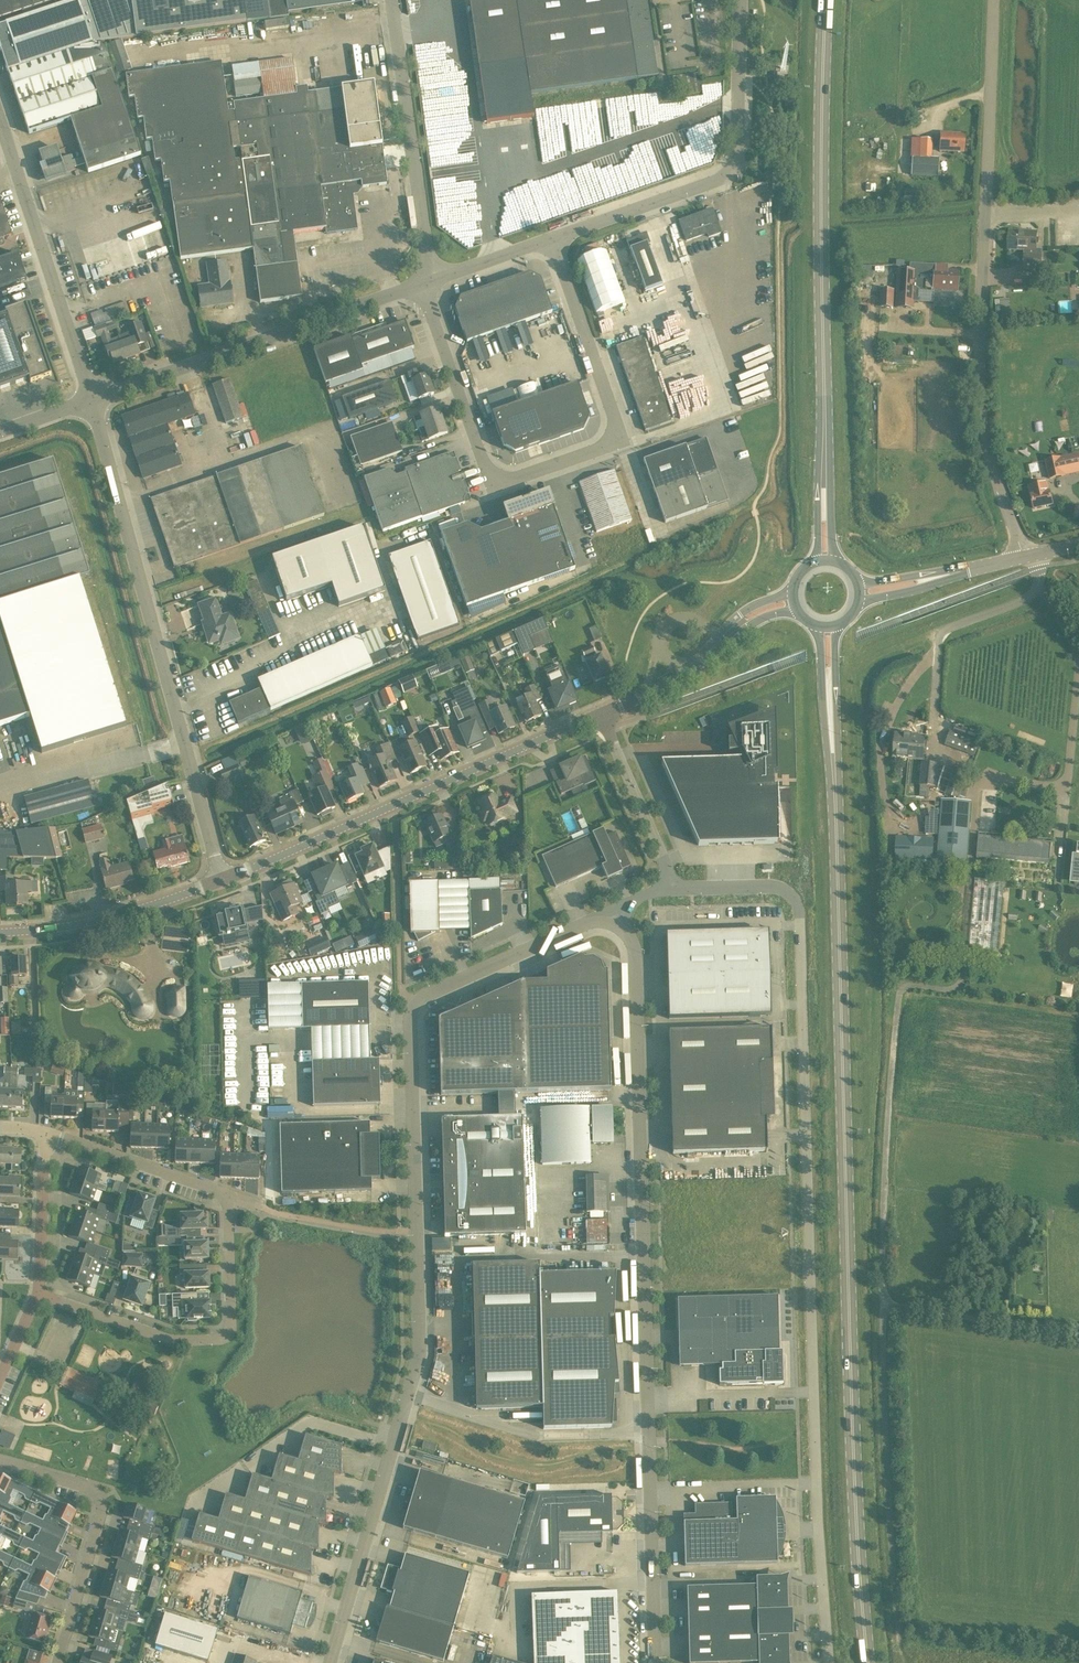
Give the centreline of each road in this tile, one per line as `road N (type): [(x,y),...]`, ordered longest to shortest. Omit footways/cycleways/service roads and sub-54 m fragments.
road 1 (primary): [(830,710),(855,1501),(868,1662)]
road 2 (unclassified): [(829,1662),(799,911),(792,896),(772,886),(669,889)]
road 3 (unclassified): [(329,1662),(419,1352),(411,1009),(425,995),(581,925),(613,922)]
road 4 (unclassified): [(656,1662),(635,954),(613,922)]
road 5 (unclassified): [(421,283),(492,486),(524,475),(623,441),(553,238)]
road 6 (unclassified): [(1023,557),(986,445),(979,387),(994,0)]
road 7 (unclassified): [(223,880),(91,400)]
road 8 (primary): [(824,457),(826,0)]
road 9 (tertiary): [(223,880),(600,713)]
road 10 (unclassified): [(553,238),(737,173),(741,0)]
road 11 (unclassified): [(91,400),(421,283)]
road 12 (residential): [(228,1195),(234,1330),(225,1341),(168,1340),(39,1294)]
road 13 (unclassified): [(883,1307),(900,1645)]
road 14 (unclassified): [(883,1307),(888,1116),(902,990)]
road 15 (unclassified): [(91,400),(0,121)]
road 16 (unclassified): [(432,280),(392,0)]
road 17 (residential): [(56,1662),(99,1516),(98,1495),(0,1461)]
road 18 (tertiary): [(0,932),(107,918),(223,880)]
road 19 (unclassified): [(1078,1333),(883,1307)]
road 20 (residential): [(228,1195),(48,1133)]
road 21 (unclassified): [(669,889),(663,856),(600,713)]
road 22 (residential): [(39,1294),(48,1133)]
road 23 (unclassified): [(938,651),(946,629),(1034,591),(1034,554)]
road 24 (unclassified): [(432,280),(553,238)]

